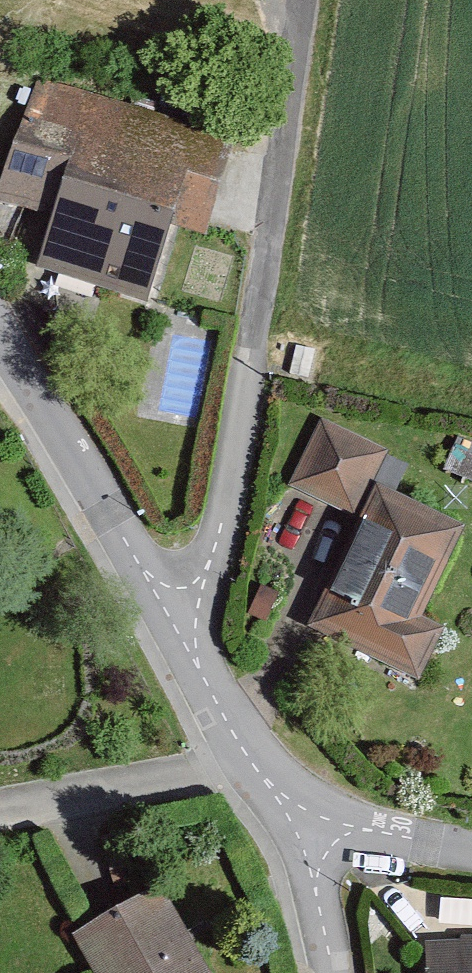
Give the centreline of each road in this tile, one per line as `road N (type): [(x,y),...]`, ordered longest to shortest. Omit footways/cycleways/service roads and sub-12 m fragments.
road 1 (track): [(186,657),(272,250),(303,0)]
road 2 (residential): [(299,831),(186,657),(0,334)]
road 3 (residential): [(471,855),(299,831)]
road 4 (residential): [(330,972),(299,831)]

